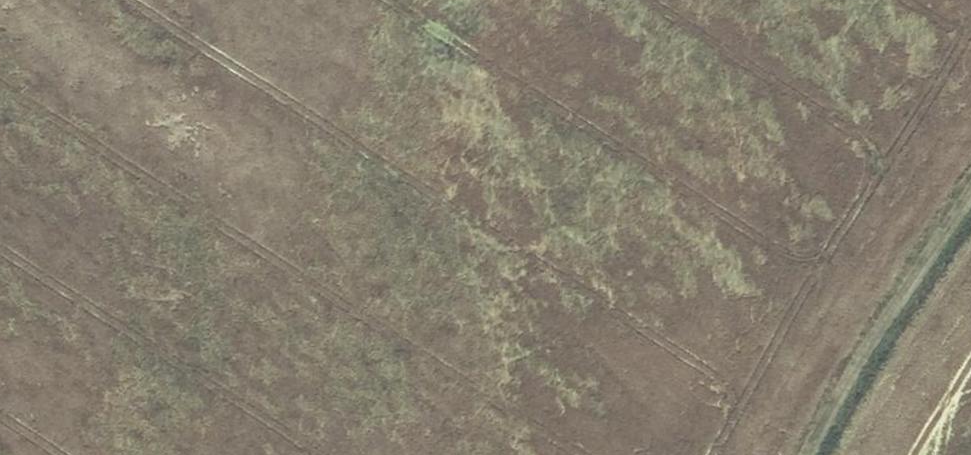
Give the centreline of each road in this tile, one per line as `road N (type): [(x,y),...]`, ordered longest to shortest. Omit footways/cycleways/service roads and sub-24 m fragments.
road 1 (track): [(800,454),(970,178)]

